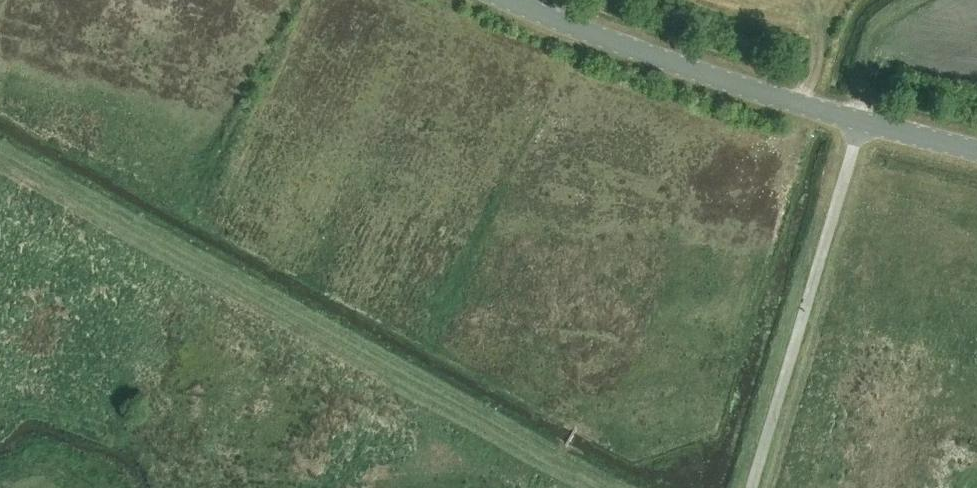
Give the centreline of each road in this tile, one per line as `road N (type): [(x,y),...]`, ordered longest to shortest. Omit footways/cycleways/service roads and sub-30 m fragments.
road 1 (track): [(611,487),(0,151)]
road 2 (tertiary): [(976,150),(829,112),(511,0)]

